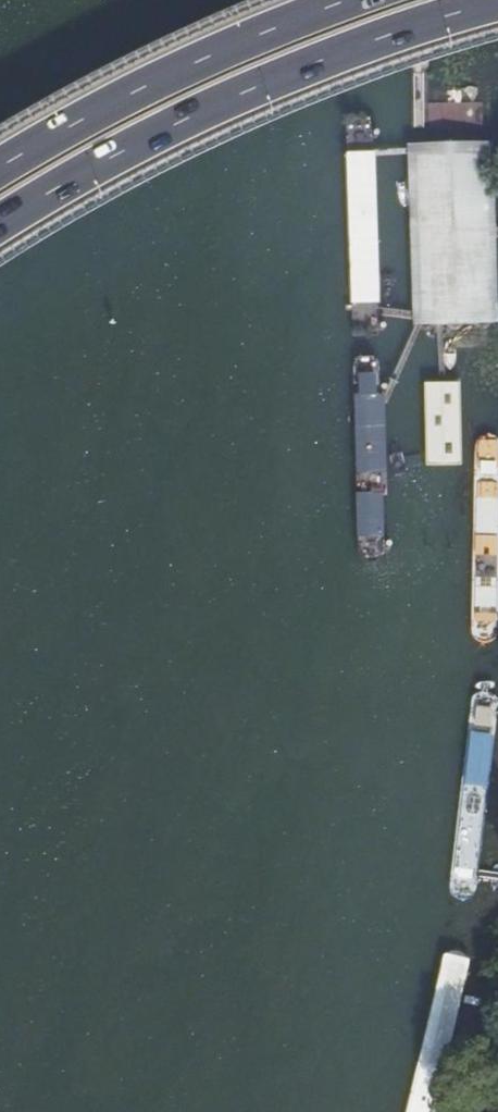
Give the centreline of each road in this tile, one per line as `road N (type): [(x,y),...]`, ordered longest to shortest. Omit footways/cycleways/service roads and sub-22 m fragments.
road 1 (motorway): [(0,208),(223,97),(497,0)]
road 2 (motorway): [(356,0),(208,61),(0,164)]

